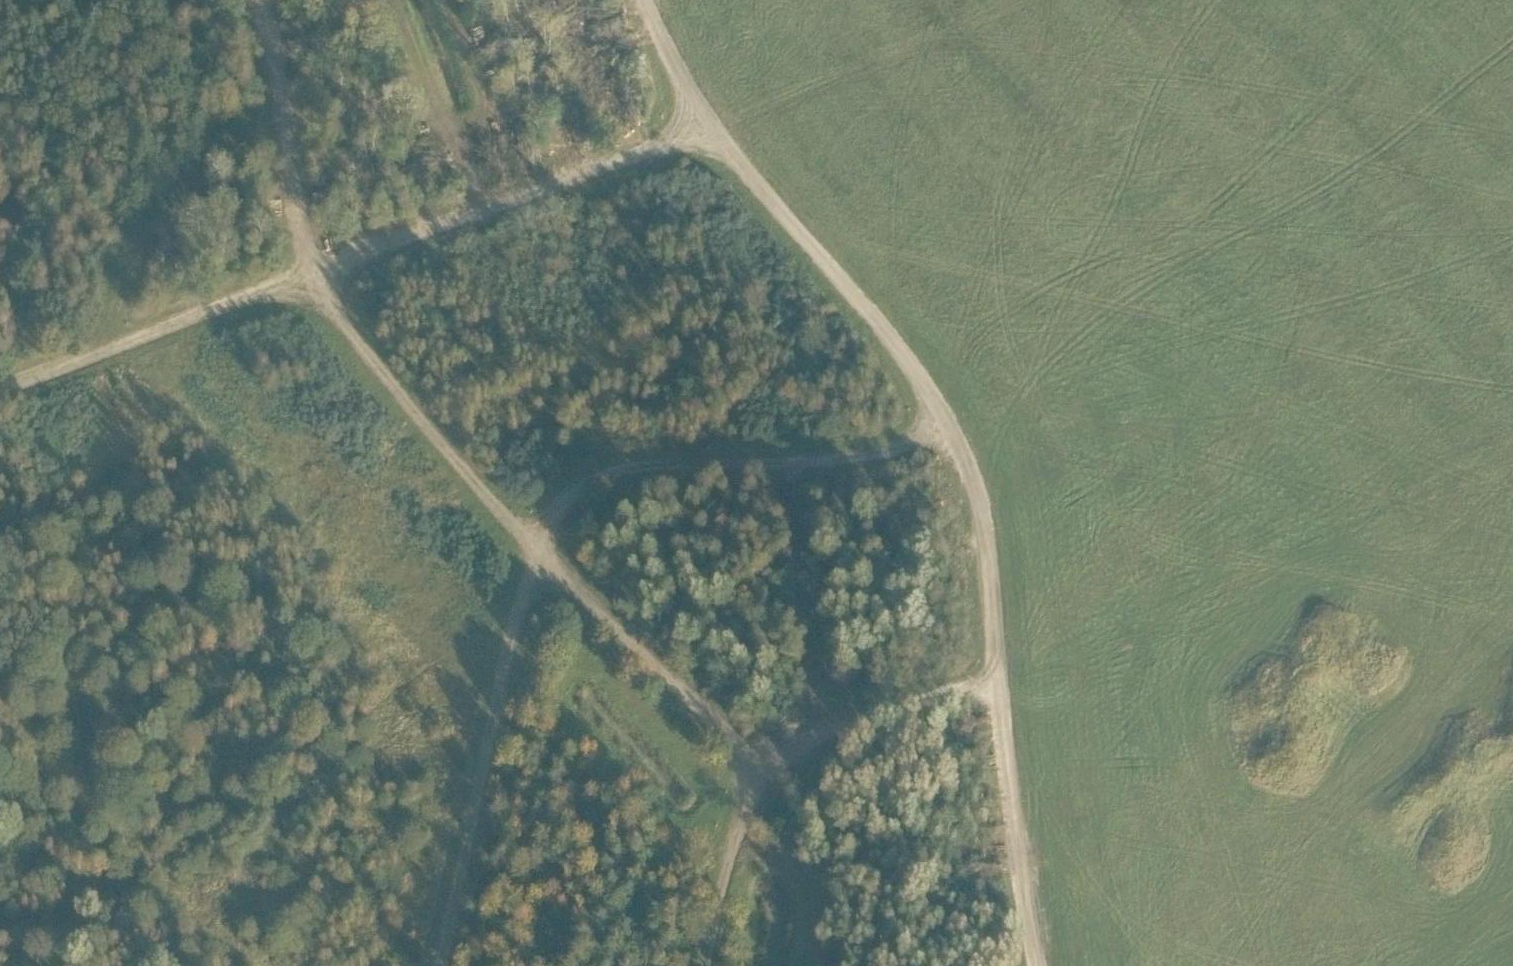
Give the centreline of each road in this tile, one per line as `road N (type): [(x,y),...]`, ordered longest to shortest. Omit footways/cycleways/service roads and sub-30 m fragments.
road 1 (track): [(251,0),(317,274),(351,334),(467,477),(719,726),(740,766),(740,798),(701,965)]
road 2 (track): [(1040,965),(974,471),(956,427),(702,128),(648,0)]
road 3 (track): [(0,394),(702,128)]
road 4 (track): [(439,965),(537,546)]

